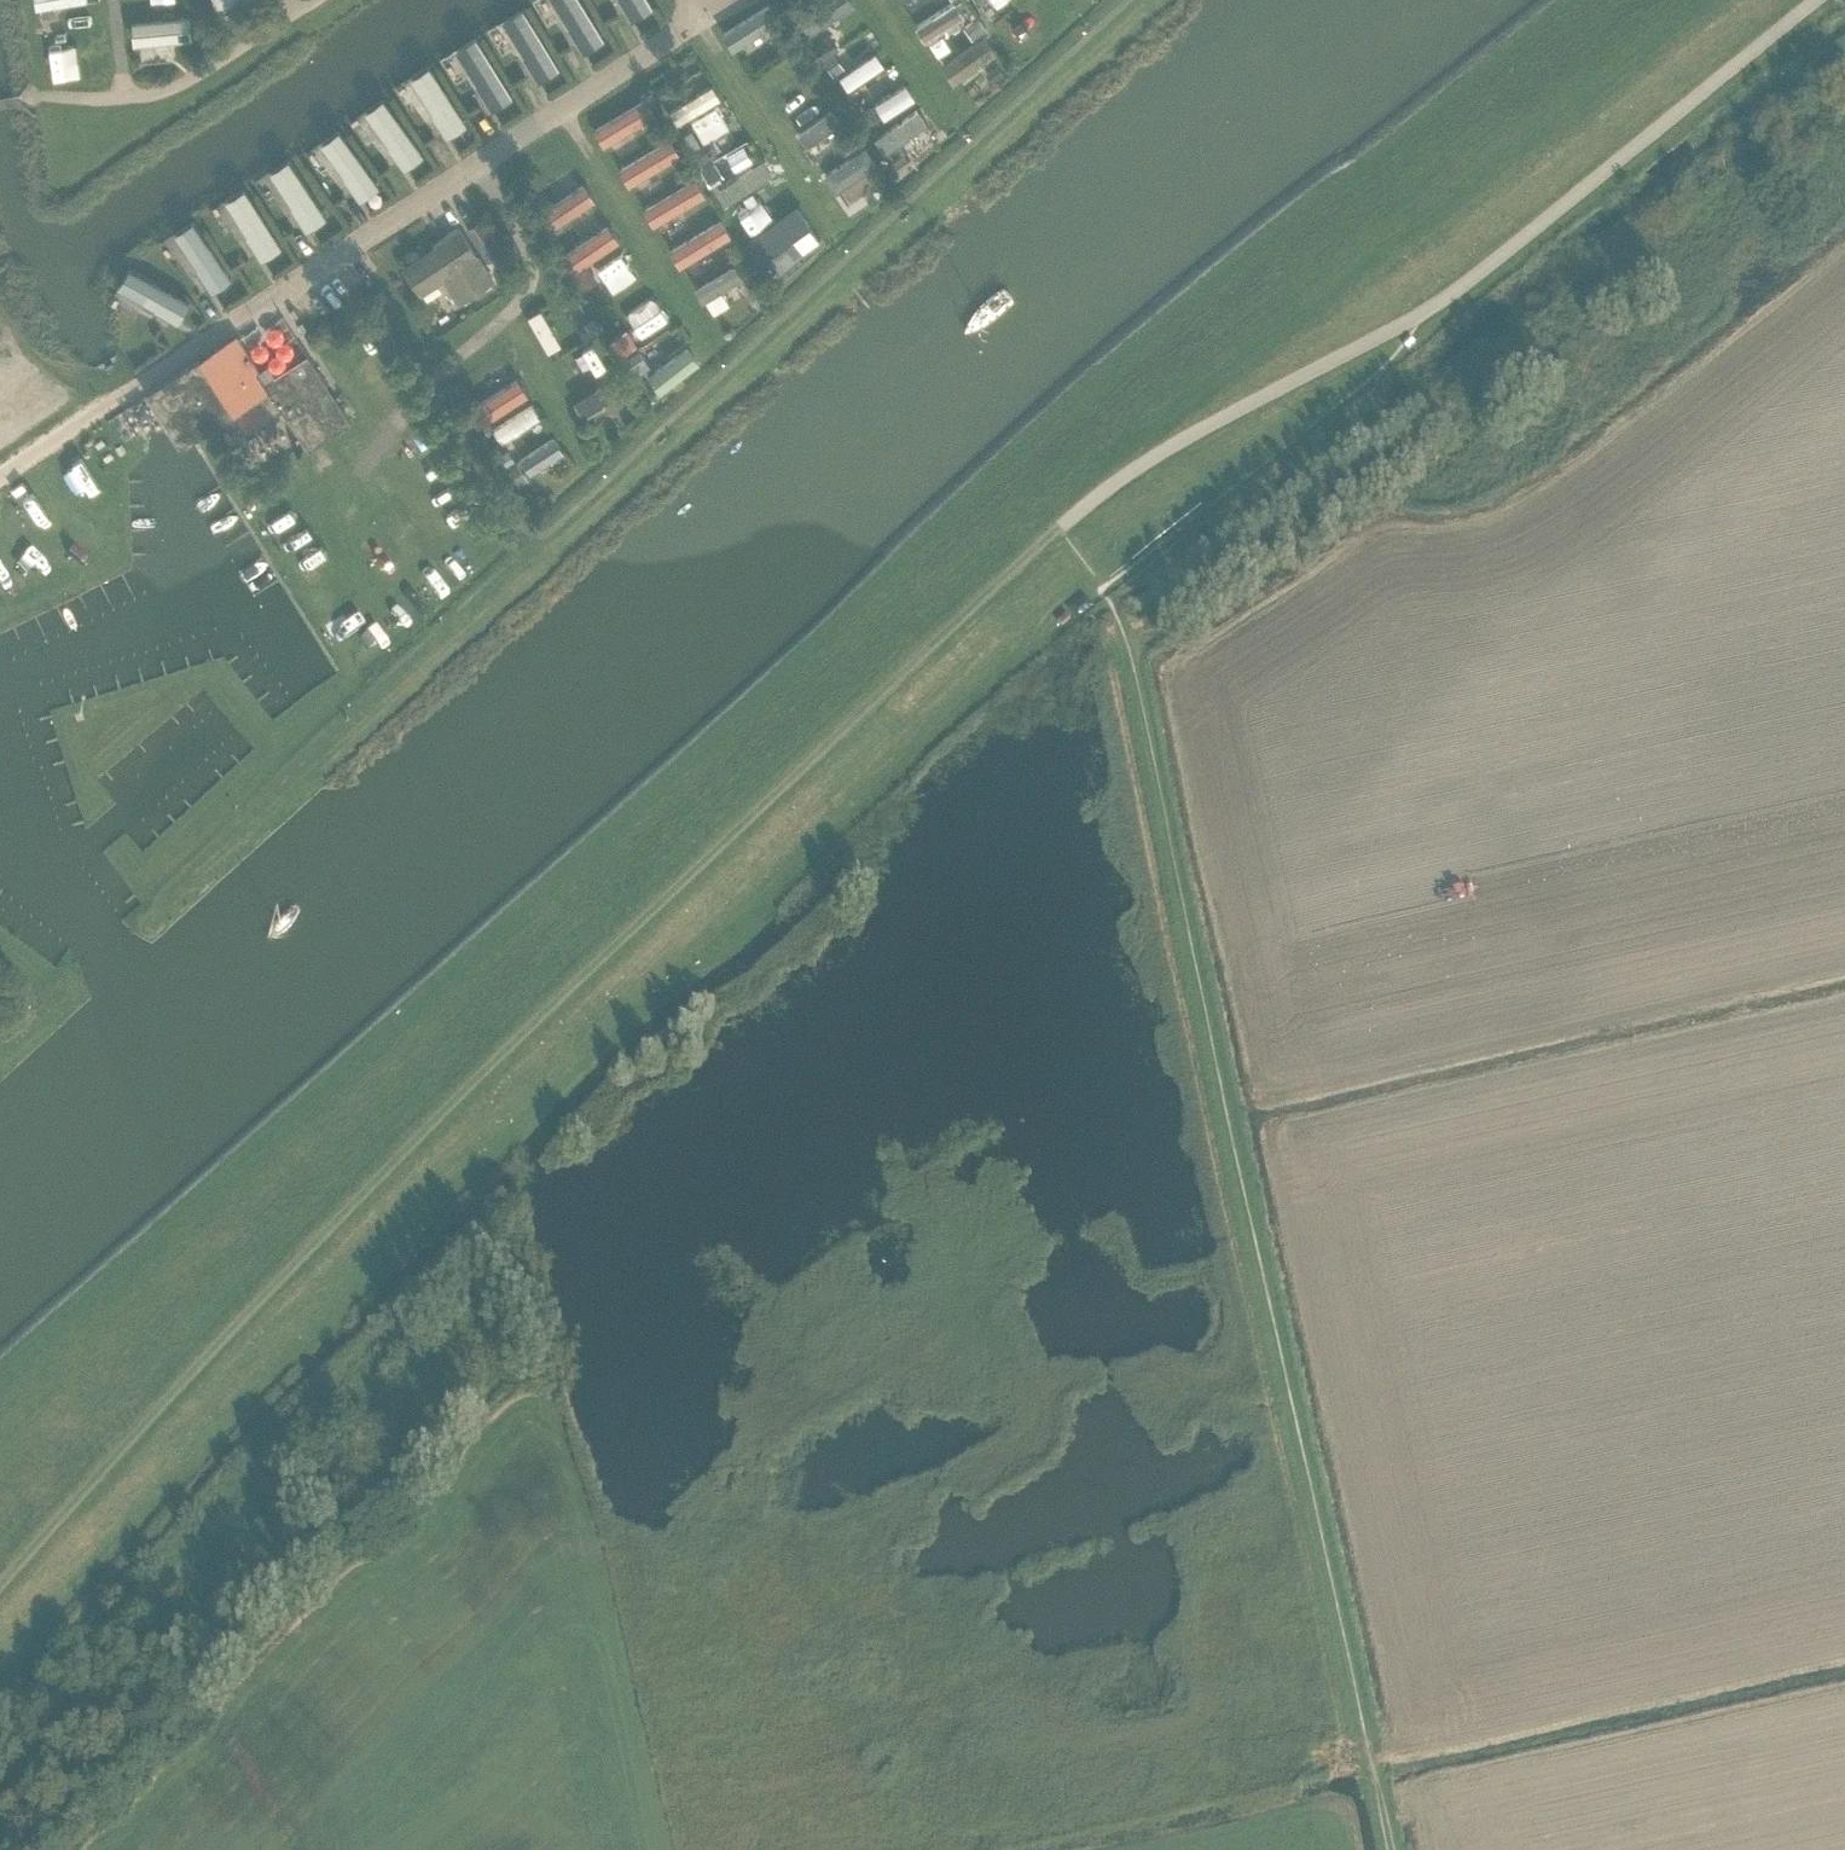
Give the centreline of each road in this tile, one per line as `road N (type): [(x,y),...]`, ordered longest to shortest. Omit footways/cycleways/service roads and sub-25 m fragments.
road 1 (track): [(0,1576),(202,1352),(496,1053),(1050,530)]
road 2 (unclassified): [(1050,530),(1121,475),(1448,294),(1811,0)]

